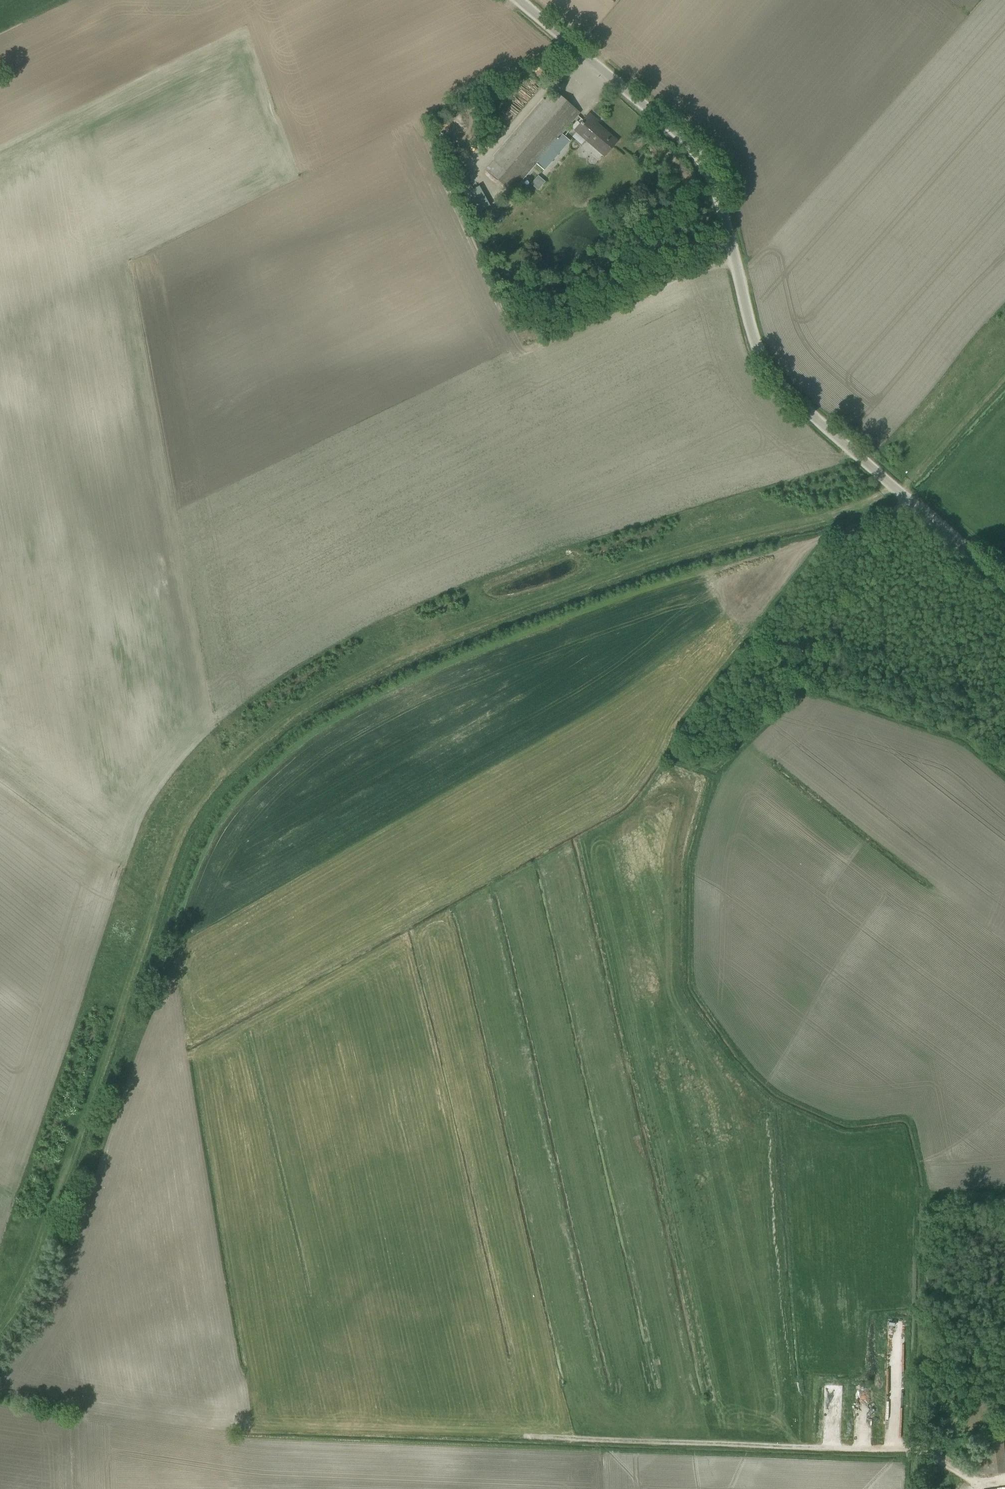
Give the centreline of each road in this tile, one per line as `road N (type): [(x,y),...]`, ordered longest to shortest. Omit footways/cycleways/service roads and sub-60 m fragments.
road 1 (unclassified): [(1004,585),(789,395),(756,341),(702,159),(519,0)]

